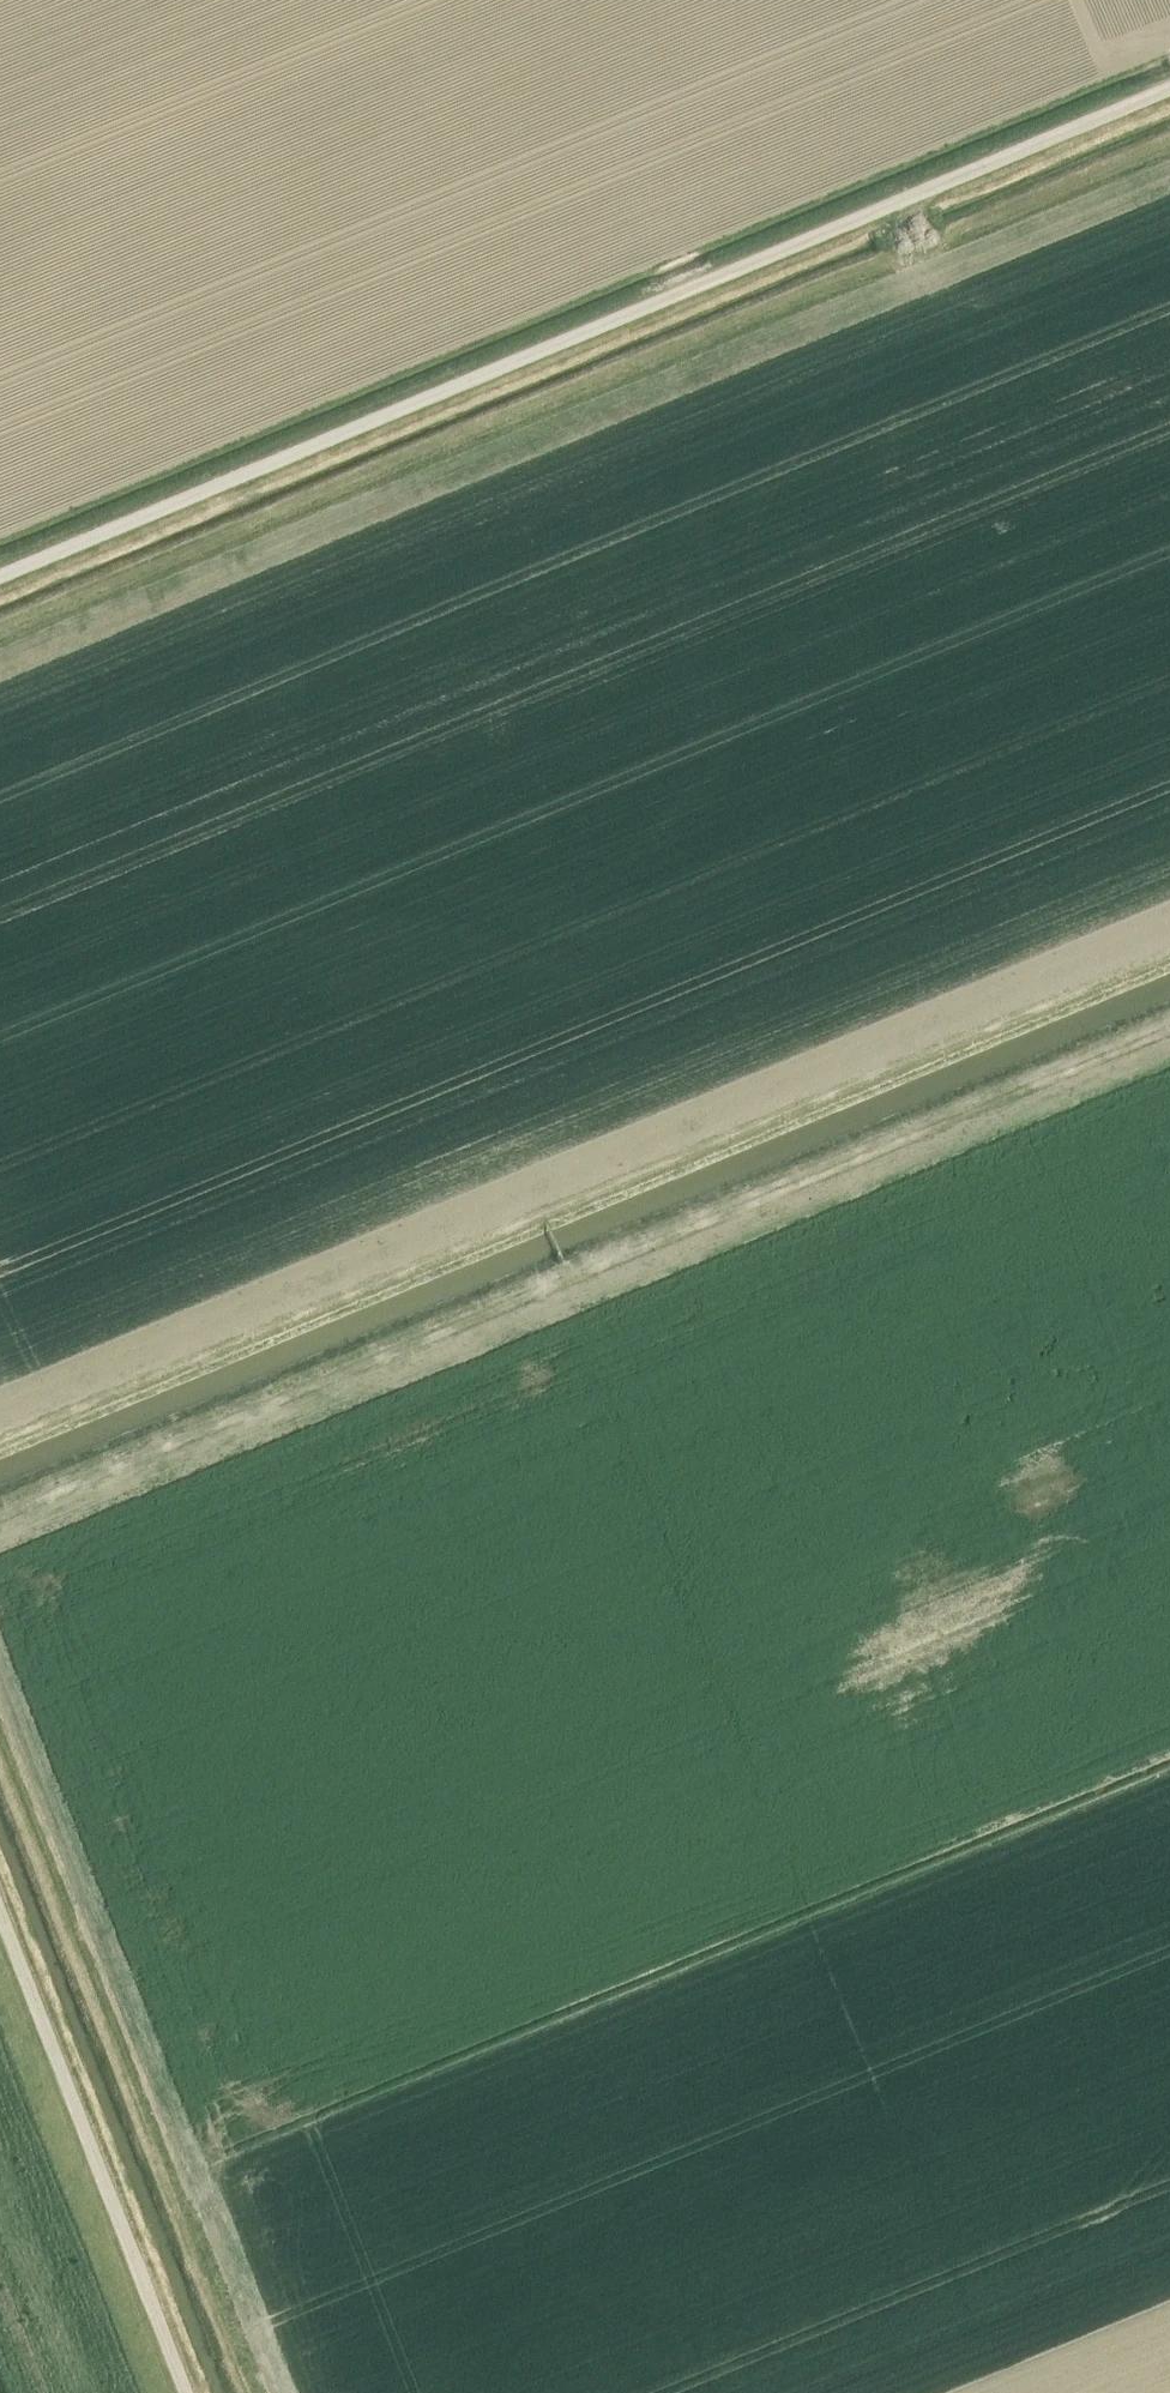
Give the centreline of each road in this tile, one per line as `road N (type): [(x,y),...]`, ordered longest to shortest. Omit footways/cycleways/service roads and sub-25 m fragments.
road 1 (unclassified): [(0,580),(1169,91)]
road 2 (unclassified): [(187,2392),(0,1906)]

